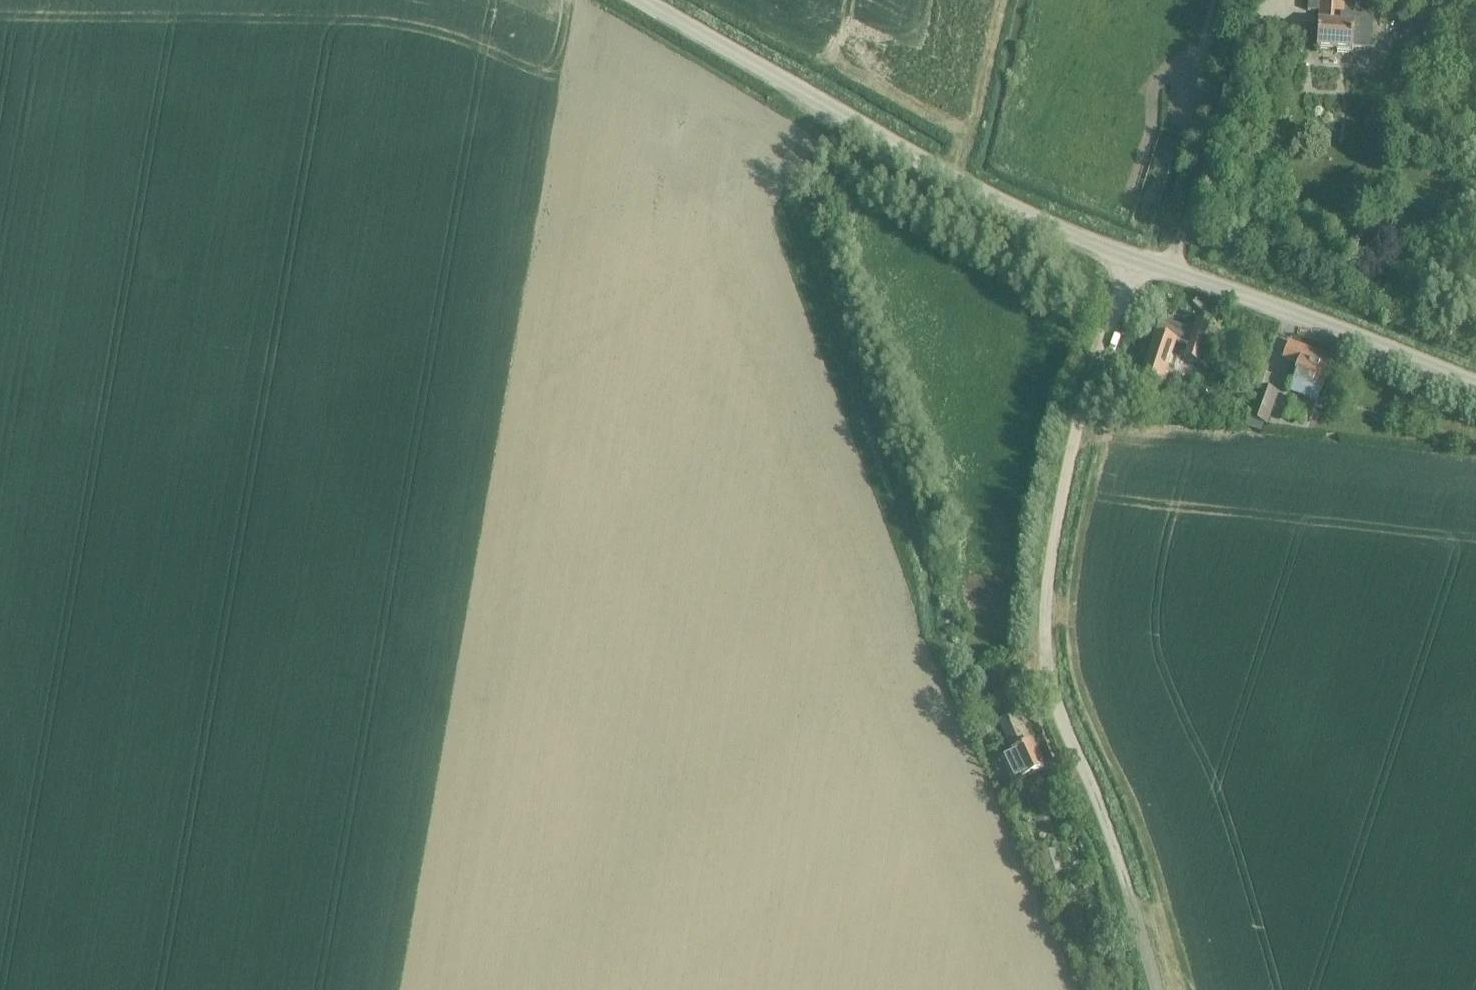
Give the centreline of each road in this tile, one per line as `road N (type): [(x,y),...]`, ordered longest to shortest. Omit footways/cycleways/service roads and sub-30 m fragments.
road 1 (unclassified): [(1475,385),(1040,223),(640,0)]
road 2 (track): [(1134,261),(1076,440),(1052,563),(1046,648),(1060,709),(1134,900),(1157,989)]
road 3 (track): [(1219,0),(1188,123),(1204,160),(1173,272)]

